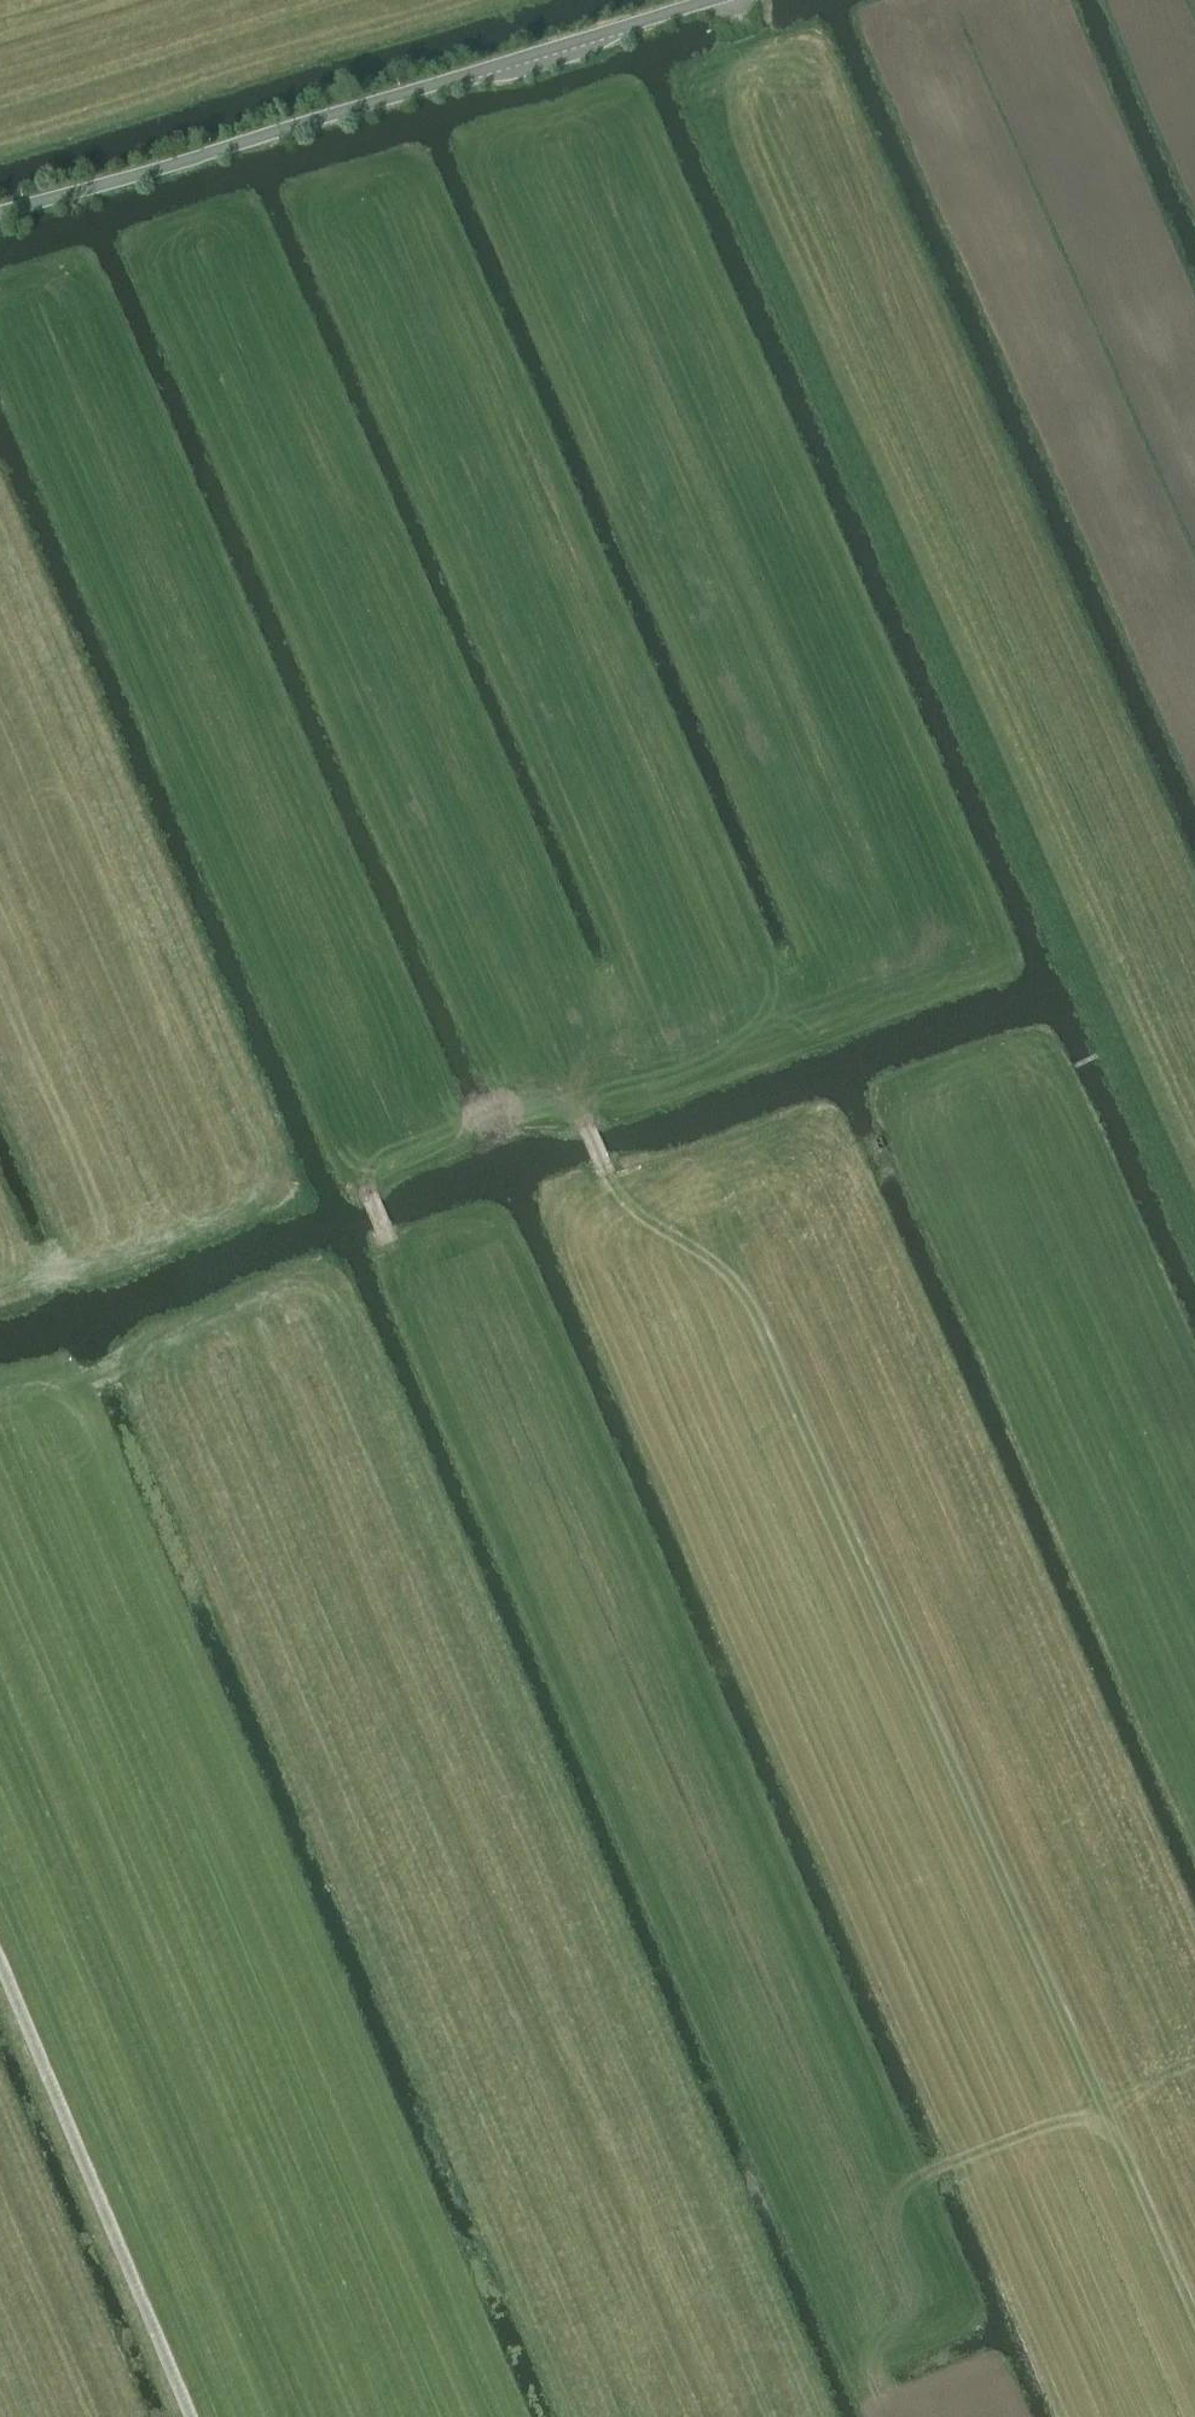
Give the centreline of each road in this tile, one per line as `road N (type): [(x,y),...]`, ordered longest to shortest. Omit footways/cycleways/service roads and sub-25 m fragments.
road 1 (unclassified): [(0,214),(712,0)]
road 2 (track): [(189,2416),(0,1957)]

